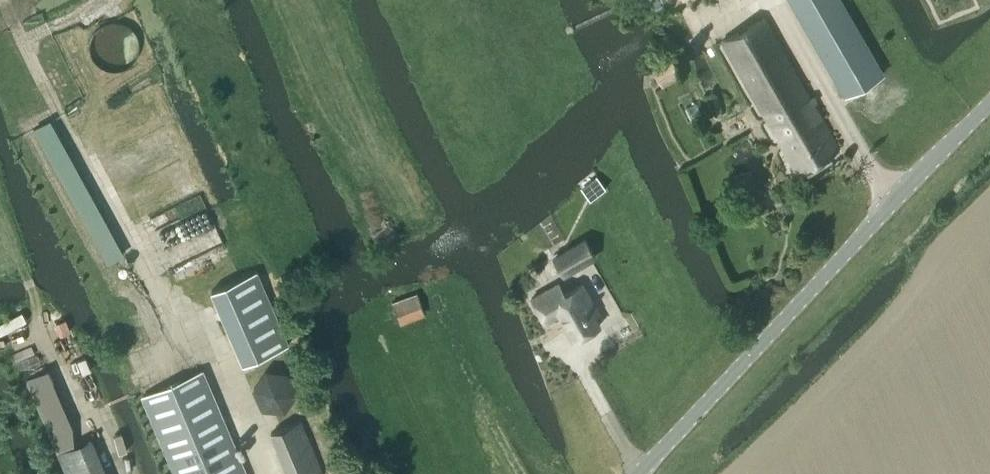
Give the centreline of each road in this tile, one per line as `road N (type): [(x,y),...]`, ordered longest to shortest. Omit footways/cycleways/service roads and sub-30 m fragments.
road 1 (tertiary): [(989,102),(638,473)]
road 2 (track): [(774,0),(893,201)]

